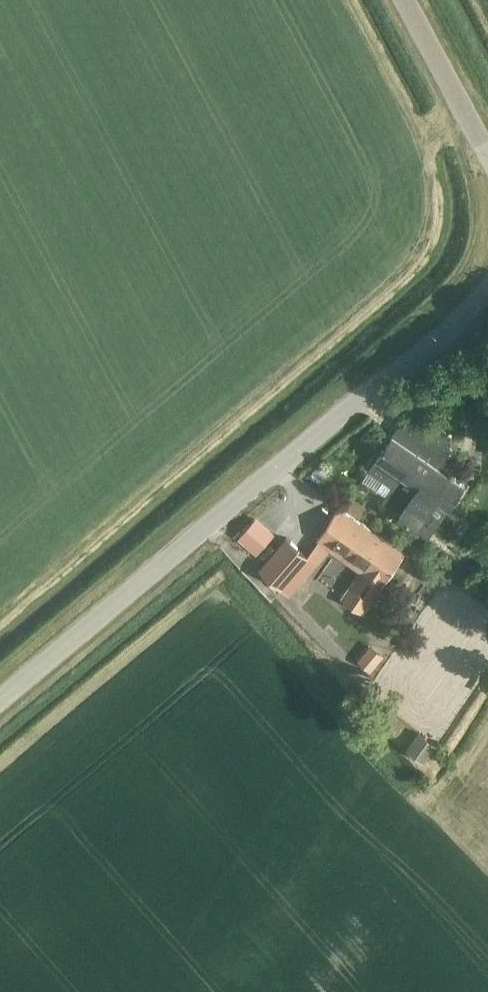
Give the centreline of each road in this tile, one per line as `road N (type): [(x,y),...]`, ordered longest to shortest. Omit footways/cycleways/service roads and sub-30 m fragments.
road 1 (tertiary): [(0,698),(487,291)]
road 2 (tertiary): [(487,167),(397,0)]

